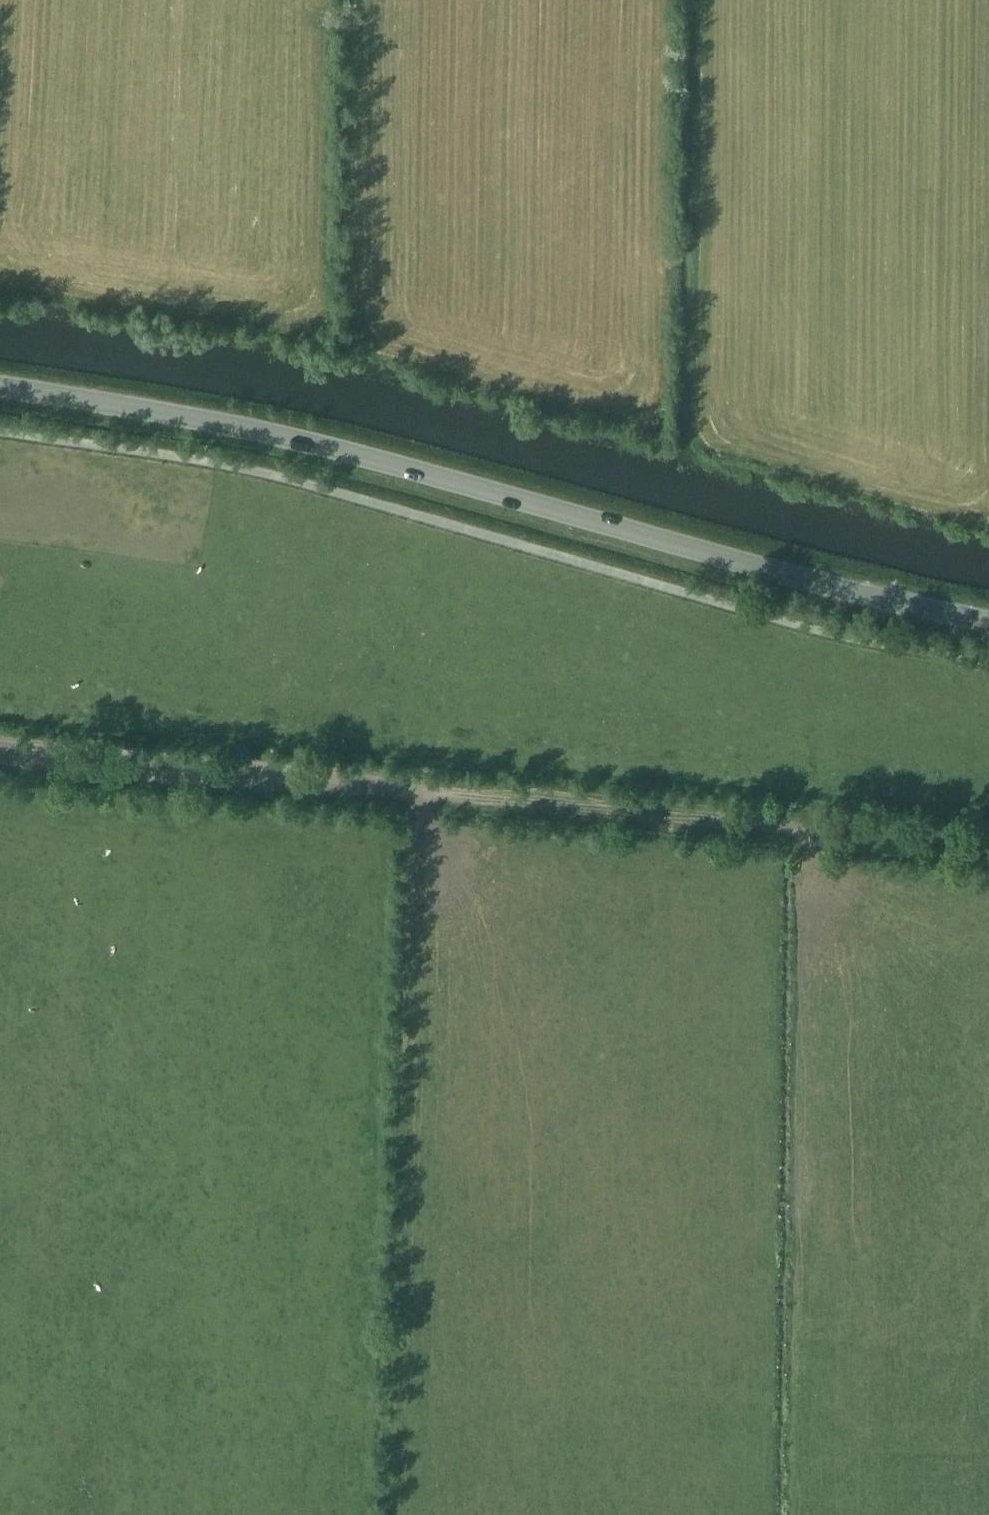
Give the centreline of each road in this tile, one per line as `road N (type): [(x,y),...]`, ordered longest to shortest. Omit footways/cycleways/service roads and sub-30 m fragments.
road 1 (secondary): [(988,621),(872,599),(274,435),(0,389)]

